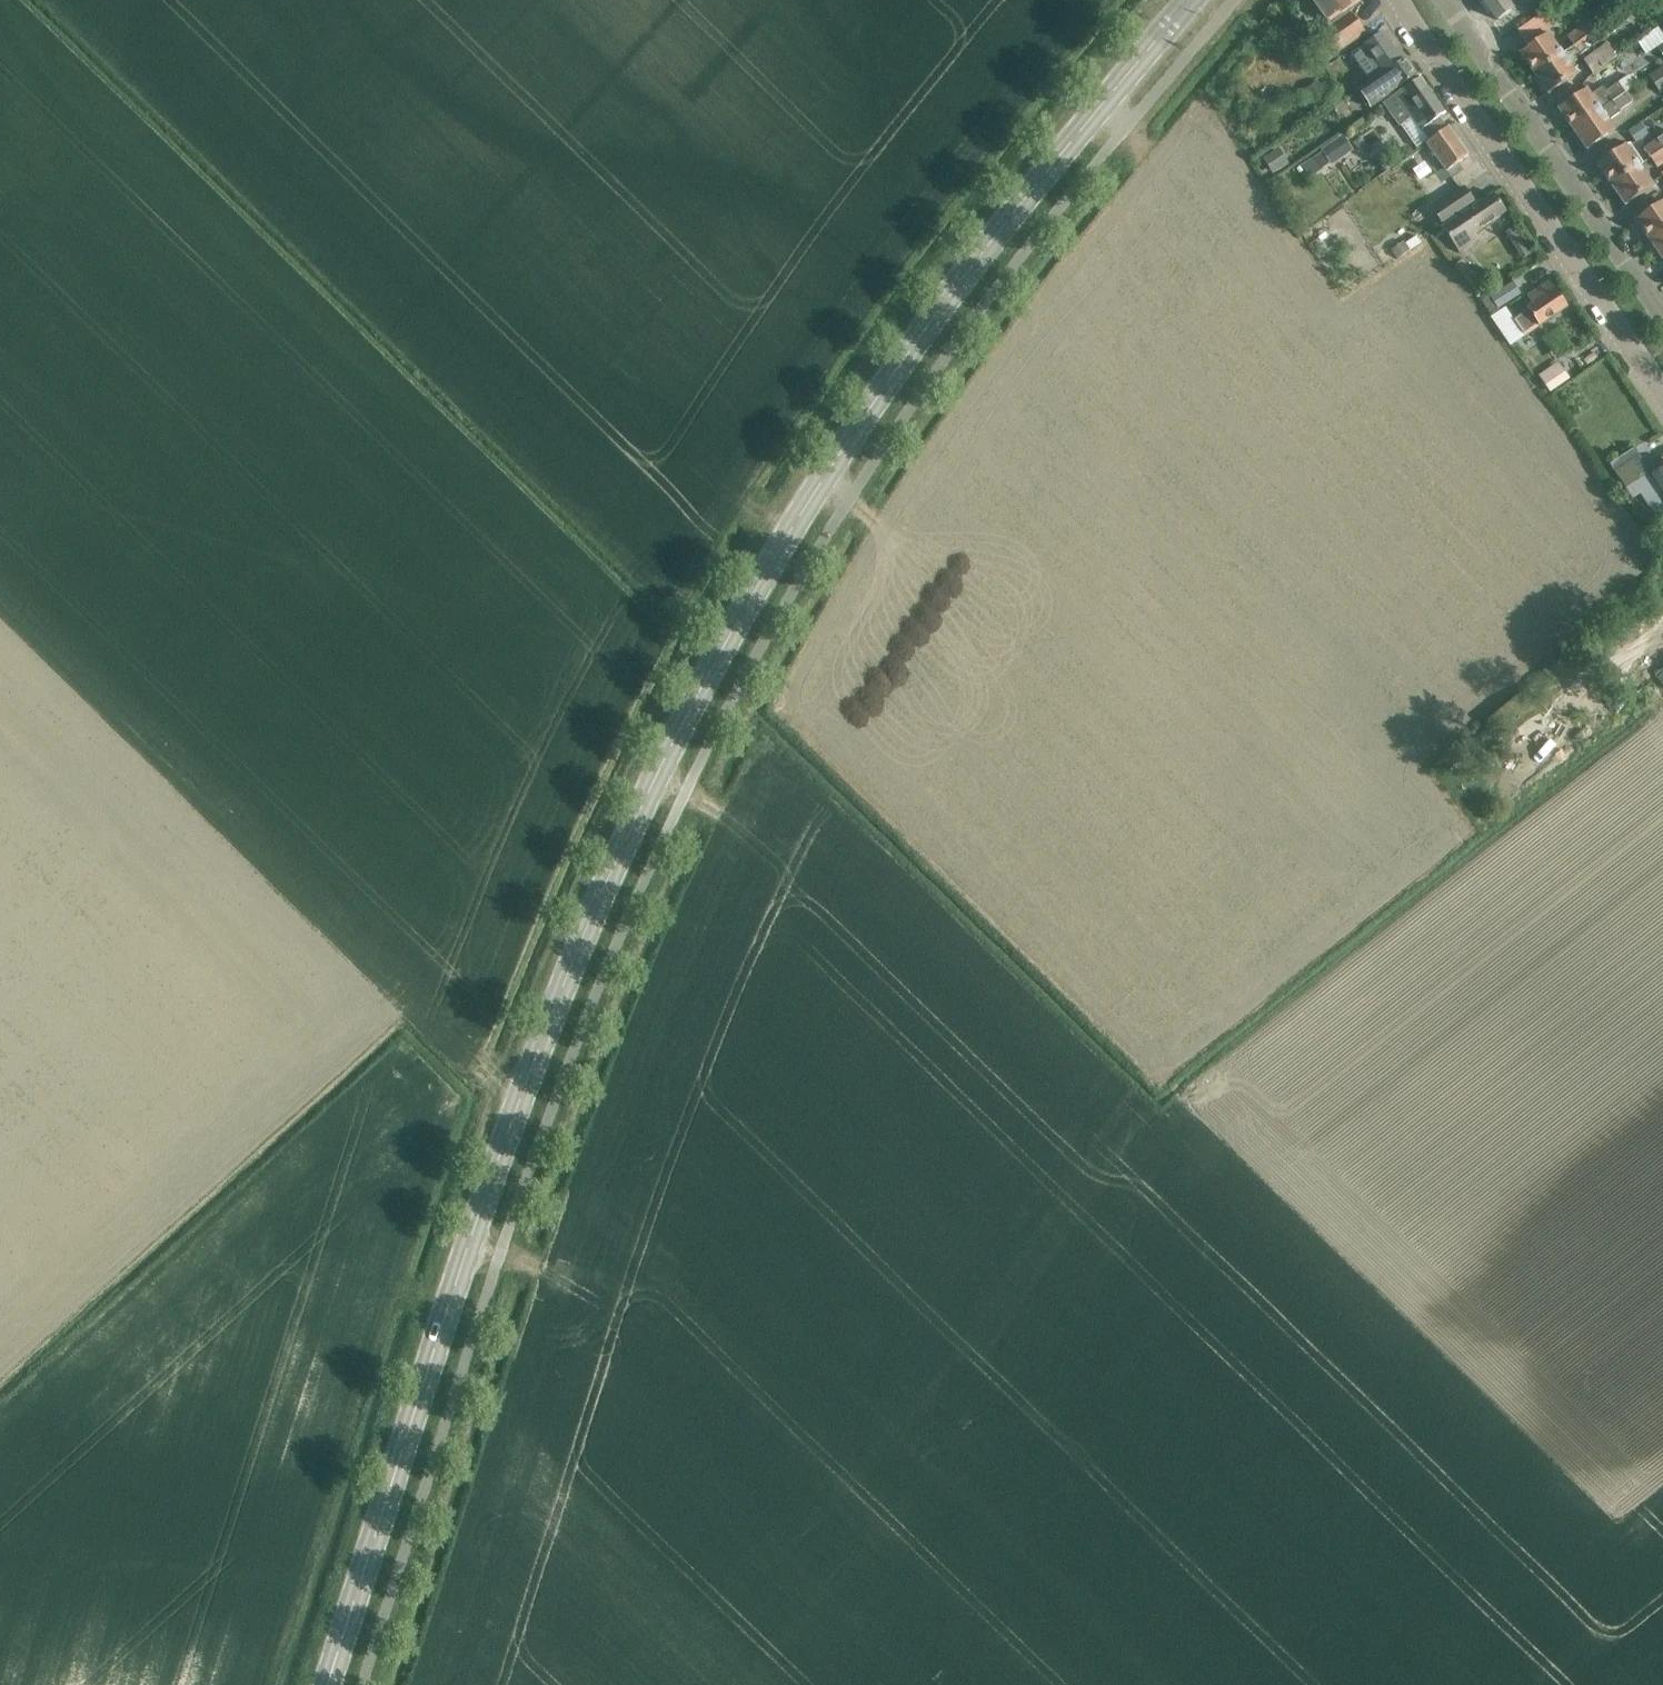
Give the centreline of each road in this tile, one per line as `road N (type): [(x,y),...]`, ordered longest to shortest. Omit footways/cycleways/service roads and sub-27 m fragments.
road 1 (tertiary): [(330,1684),(461,1267),(635,827),(776,553),(878,400),(1192,0)]
road 2 (residential): [(1662,394),(1399,0)]
road 3 (residential): [(1662,317),(1444,0)]

